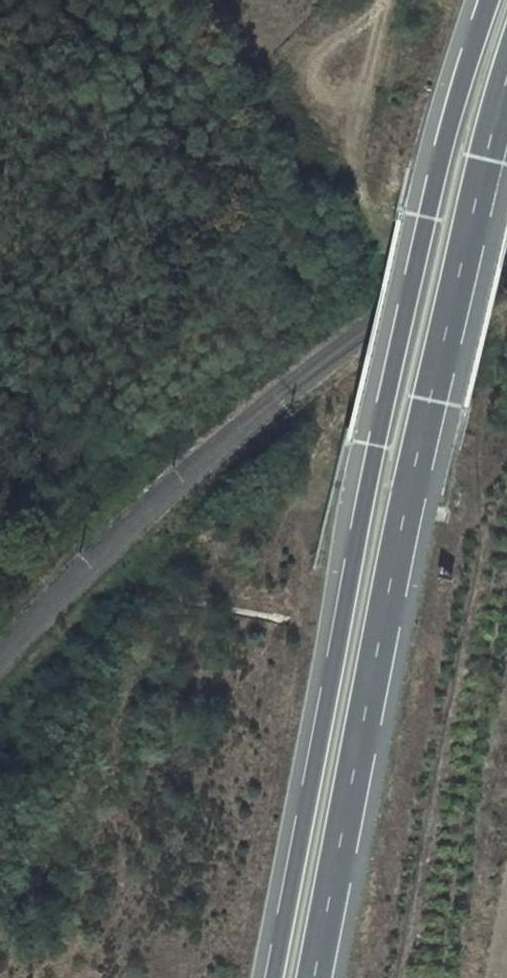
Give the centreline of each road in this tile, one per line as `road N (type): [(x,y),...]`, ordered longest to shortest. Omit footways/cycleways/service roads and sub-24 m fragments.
road 1 (motorway): [(490,0),(385,385),(276,977)]
road 2 (motorway): [(315,977),(407,509),(506,104)]

